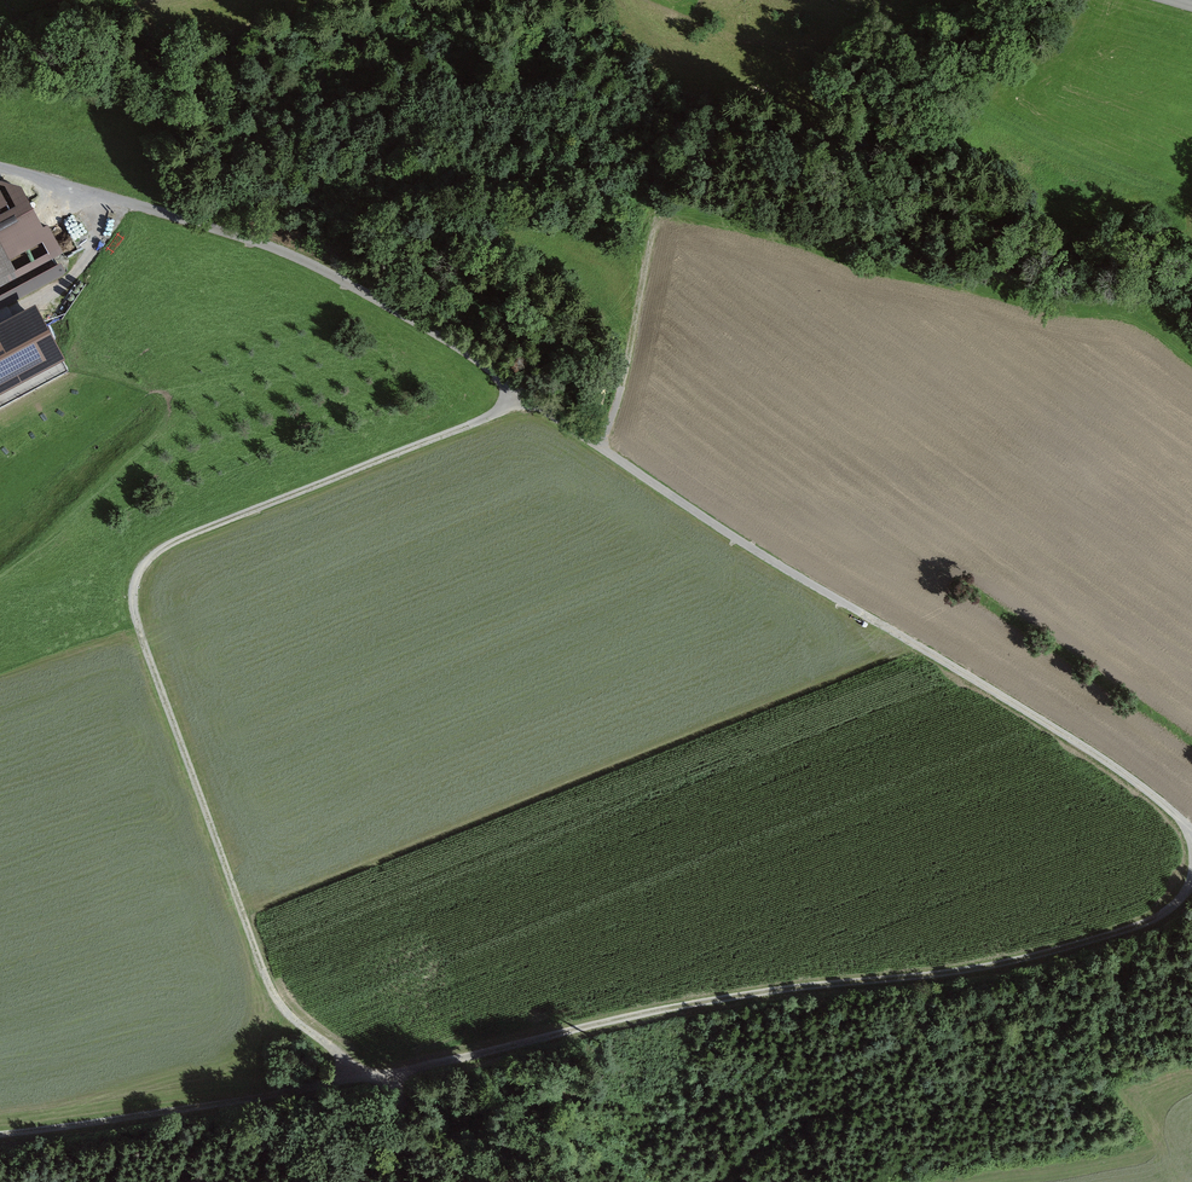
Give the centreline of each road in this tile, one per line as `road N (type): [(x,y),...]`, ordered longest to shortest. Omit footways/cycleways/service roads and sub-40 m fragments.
road 1 (track): [(0,166),(296,256),(485,366),(859,613),(1123,771),(1191,831)]
road 2 (track): [(0,1135),(381,1077),(653,1012),(997,965),(1139,925),(1191,890)]
road 3 (track): [(381,1077),(280,1001),(141,637),(135,598),(157,554),(530,399)]
road 4 (track): [(601,448),(660,206)]
road 5 (track): [(0,318),(70,279),(126,203)]
road 6 (track): [(1153,920),(1106,1035),(1105,1067),(1114,1077)]
road 7 (track): [(381,1077),(425,1134),(488,1181)]

